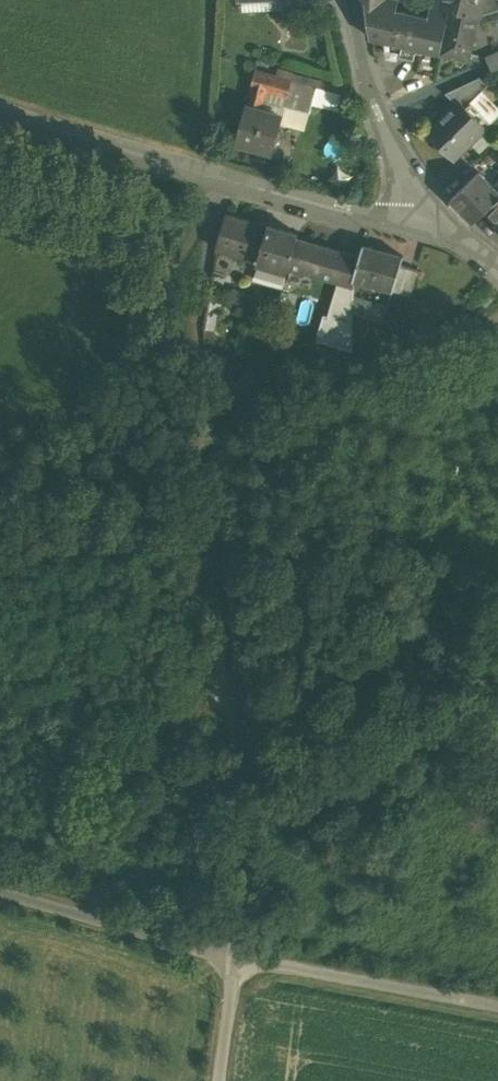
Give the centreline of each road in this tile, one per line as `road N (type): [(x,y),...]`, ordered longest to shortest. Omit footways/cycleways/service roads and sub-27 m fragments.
road 1 (residential): [(497,321),(202,430),(250,789),(238,957)]
road 2 (tertiary): [(430,238),(0,114)]
road 3 (residential): [(342,0),(365,82),(430,238)]

